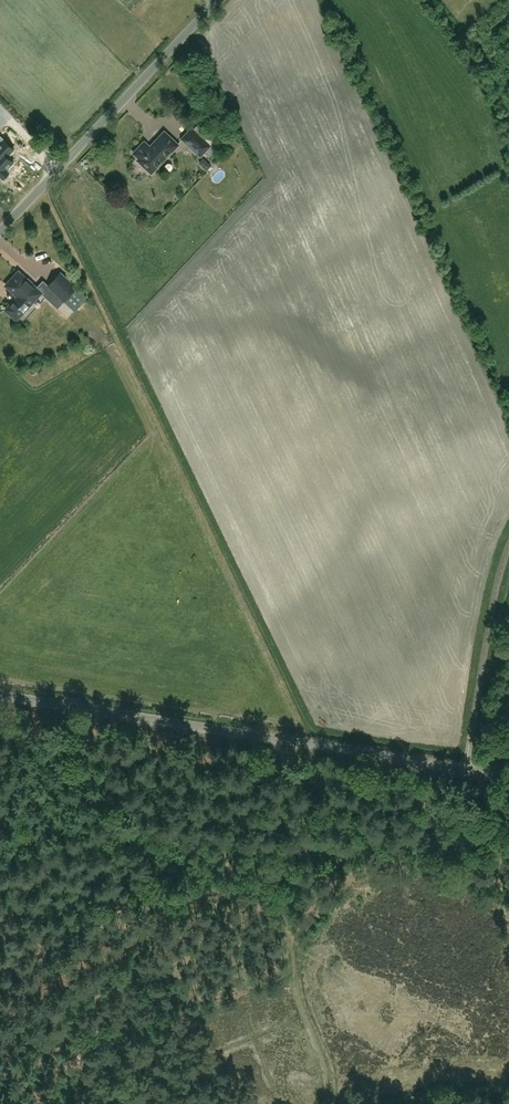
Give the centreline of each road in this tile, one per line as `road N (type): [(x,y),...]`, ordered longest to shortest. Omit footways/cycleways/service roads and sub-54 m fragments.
road 1 (unclassified): [(508,776),(0,695)]
road 2 (unclassified): [(0,232),(218,0)]

